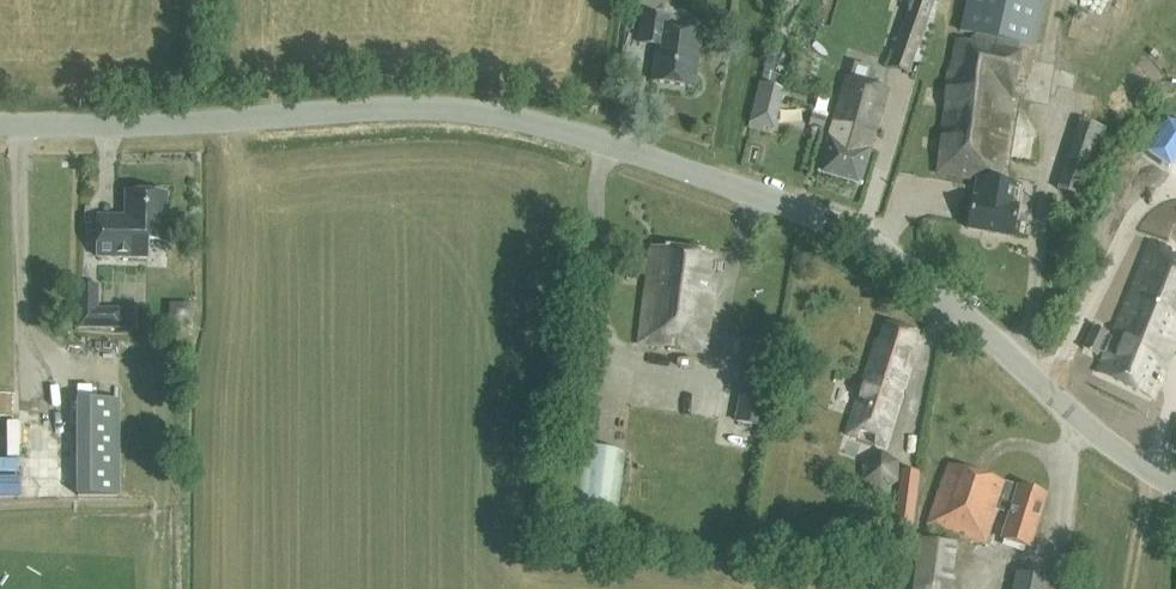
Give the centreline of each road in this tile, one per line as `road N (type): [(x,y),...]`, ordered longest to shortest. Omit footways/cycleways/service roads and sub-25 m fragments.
road 1 (unclassified): [(1175,483),(1095,432),(938,290),(867,240),(582,135),(421,106),(153,123),(0,123)]

